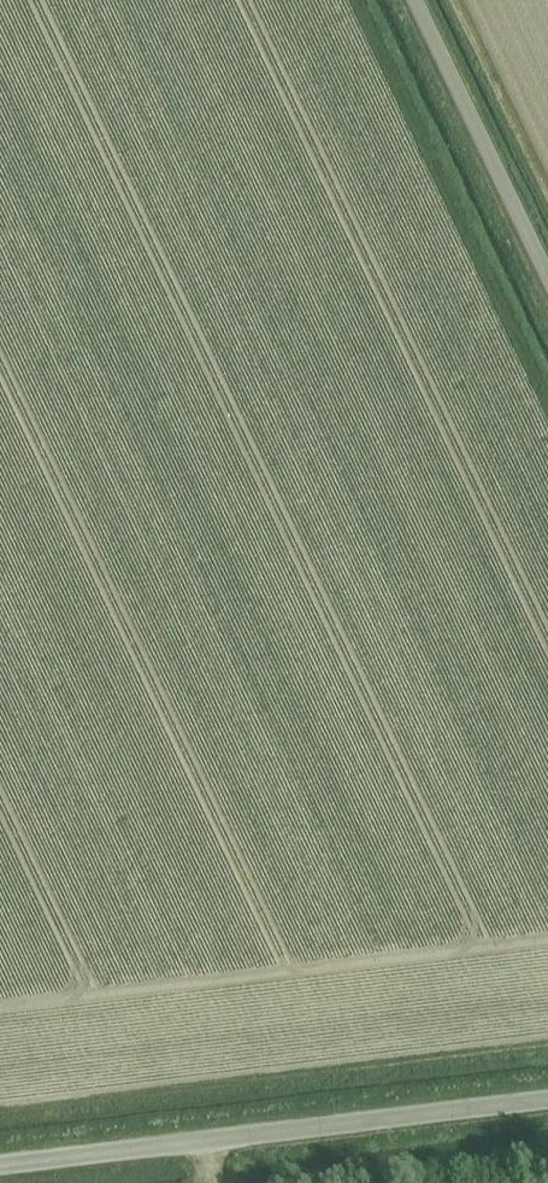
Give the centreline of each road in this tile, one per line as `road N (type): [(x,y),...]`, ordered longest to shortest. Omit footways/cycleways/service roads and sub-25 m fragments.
road 1 (unclassified): [(0,1169),(547,1102)]
road 2 (unclassified): [(547,277),(416,0)]

